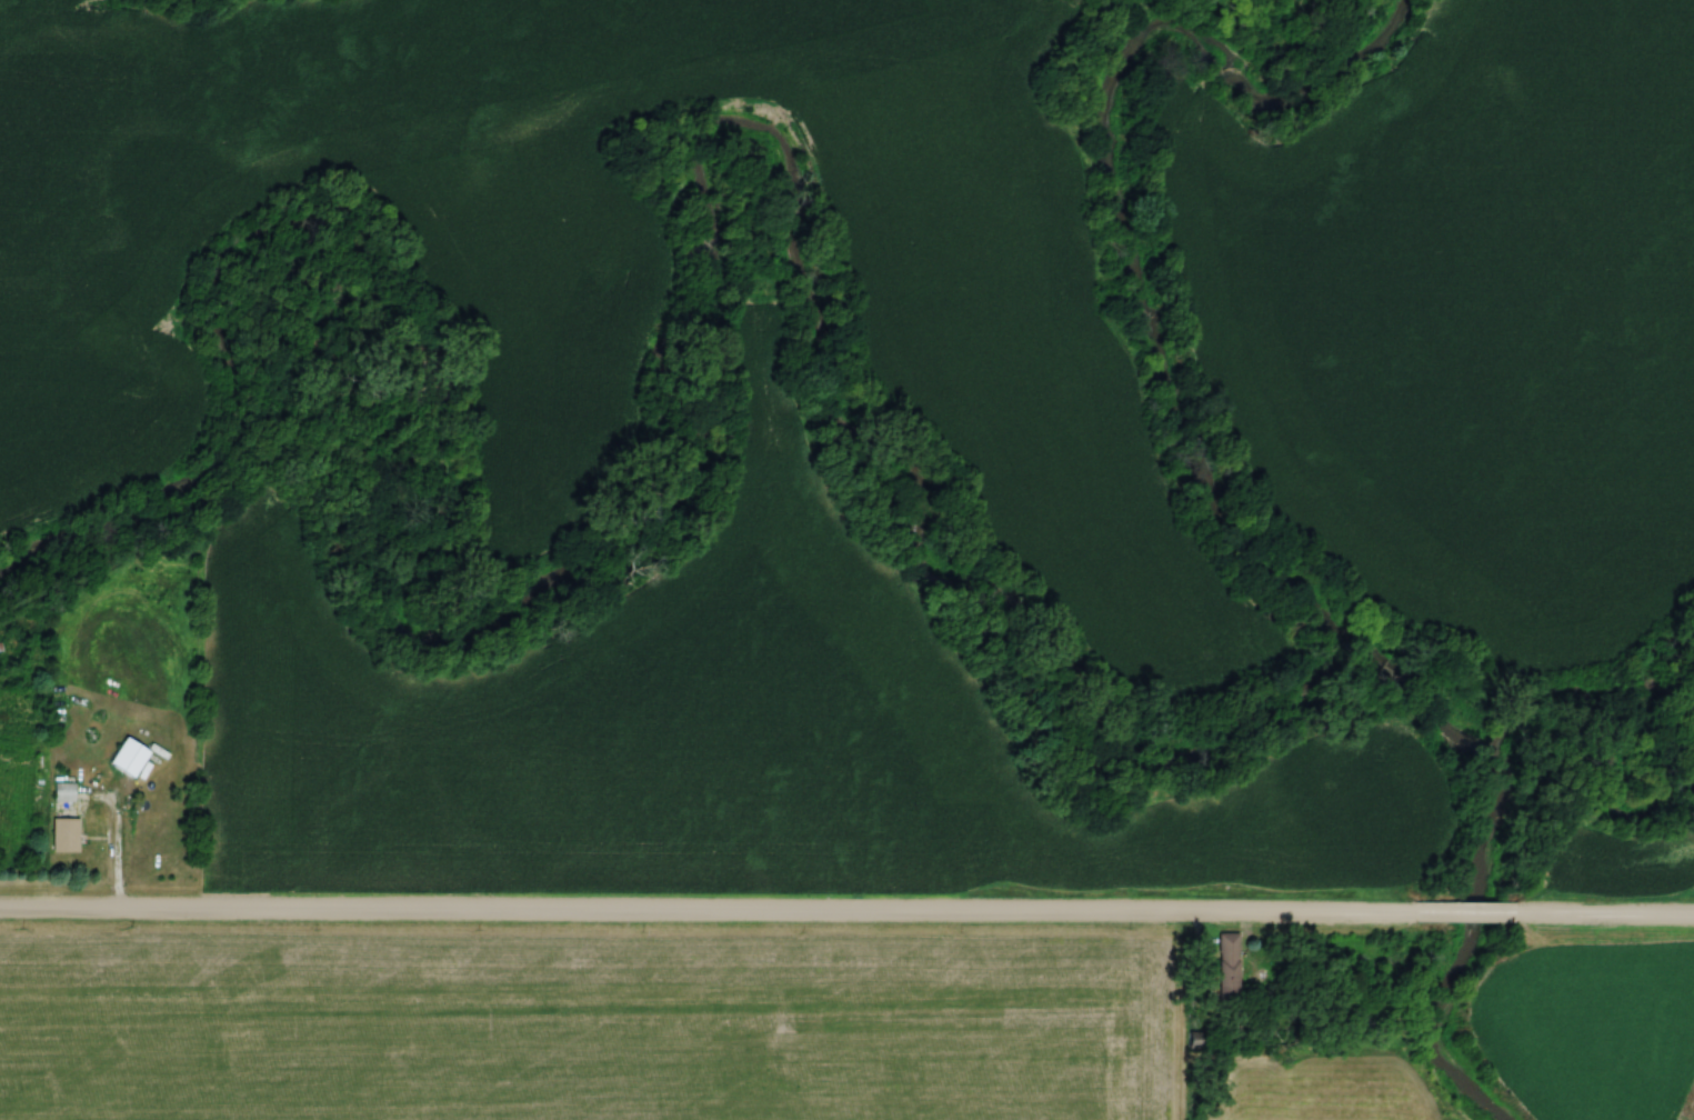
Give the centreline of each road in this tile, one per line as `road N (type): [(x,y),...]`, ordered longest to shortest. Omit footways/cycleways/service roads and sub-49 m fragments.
road 1 (residential): [(1442,908),(1126,916),(0,913)]
road 2 (residential): [(1693,912),(1515,911)]

